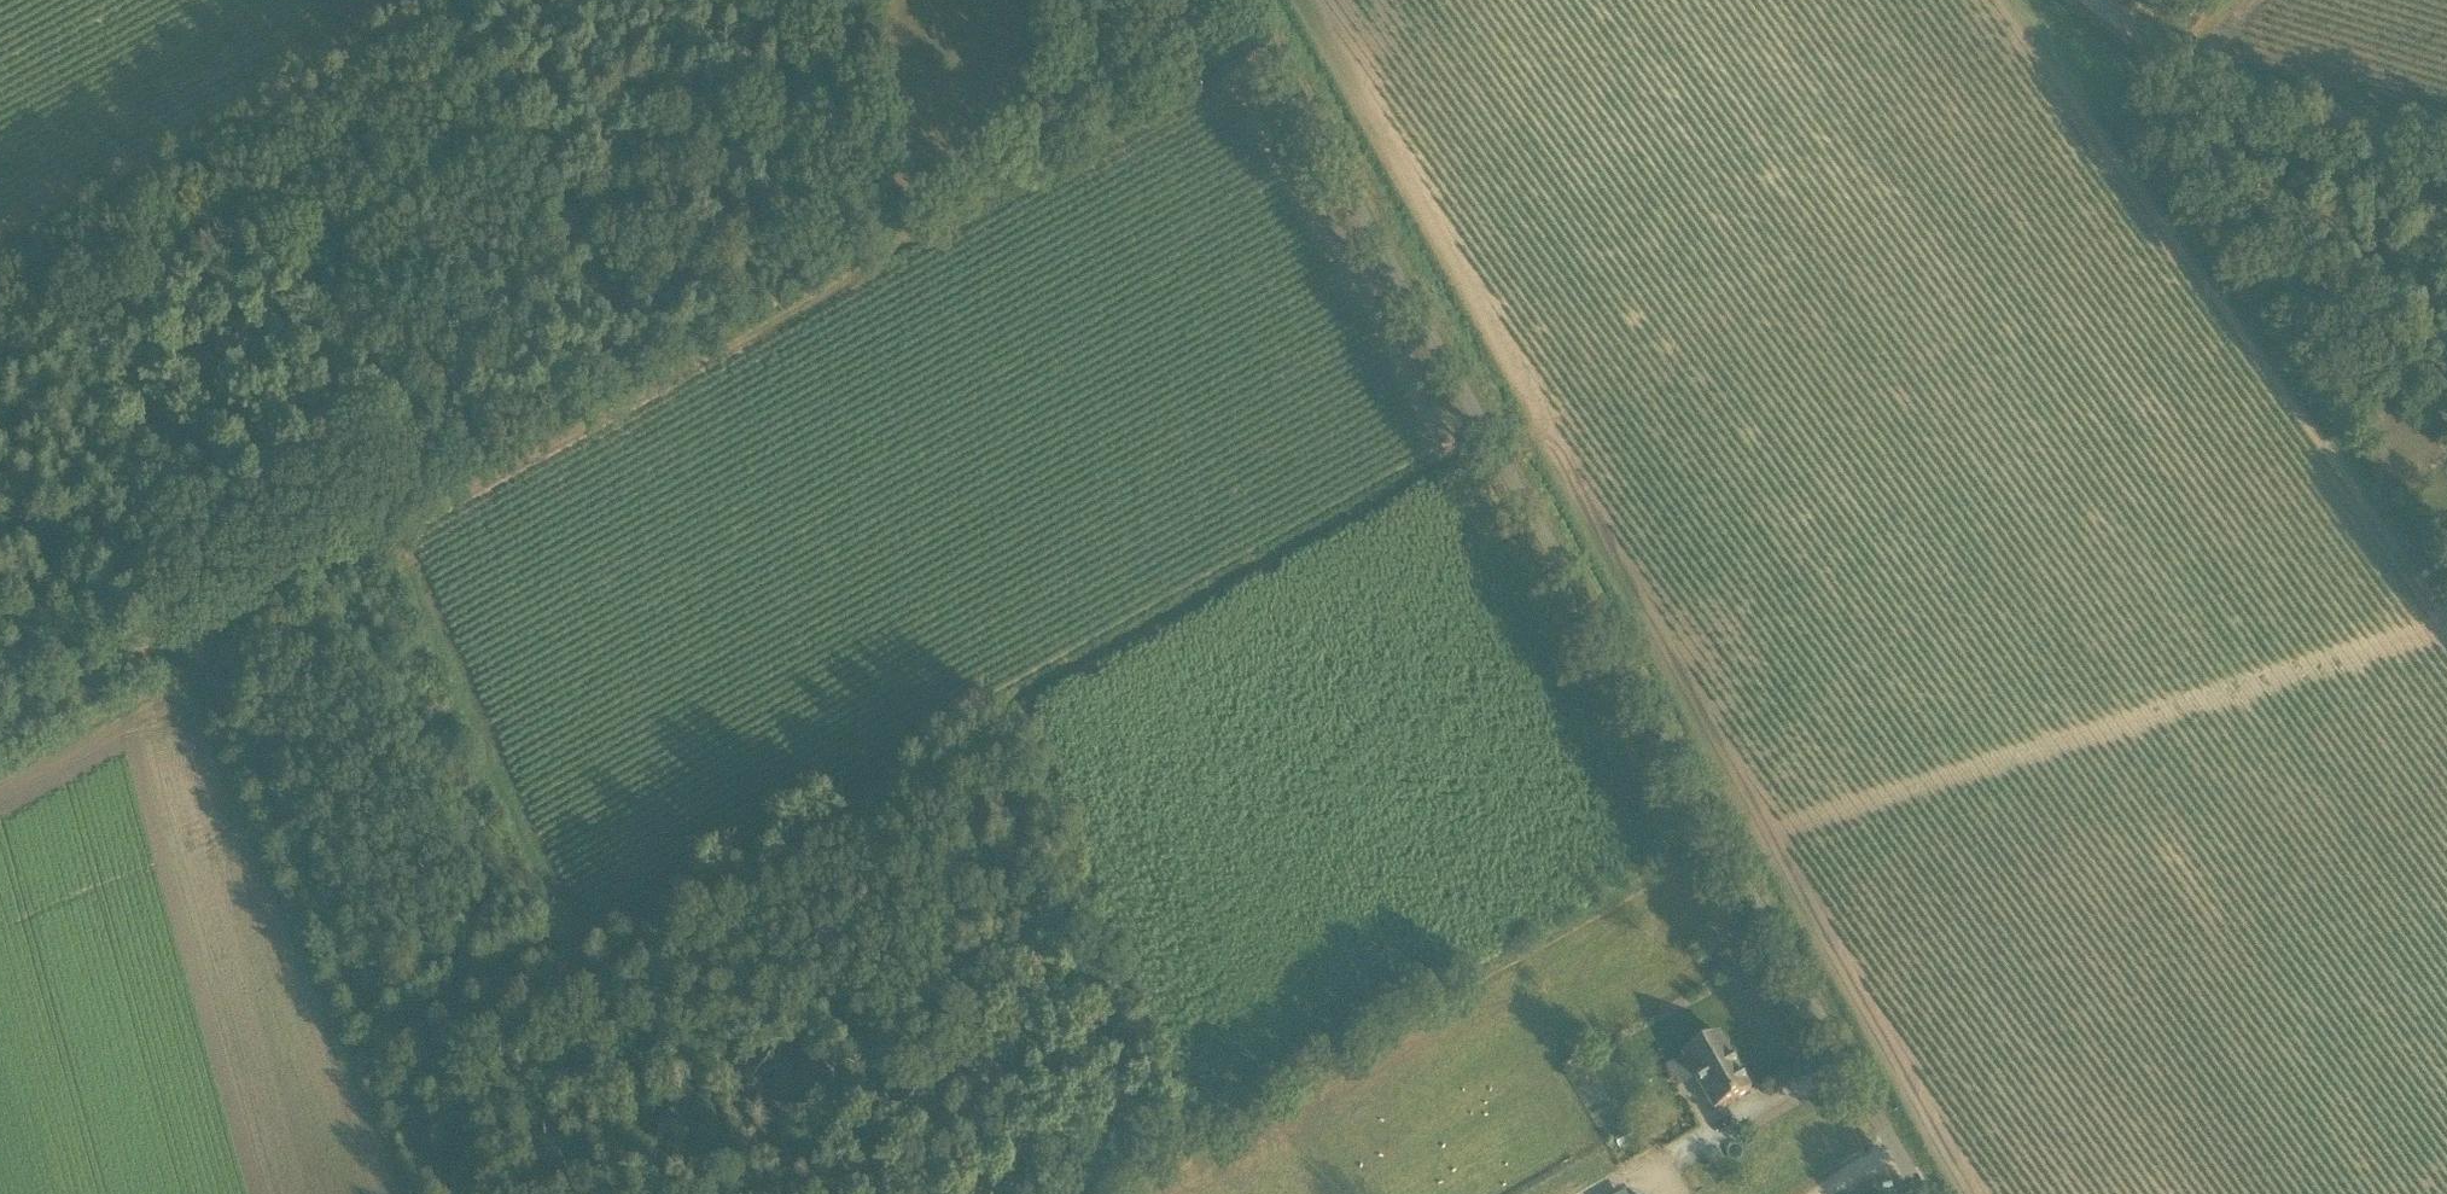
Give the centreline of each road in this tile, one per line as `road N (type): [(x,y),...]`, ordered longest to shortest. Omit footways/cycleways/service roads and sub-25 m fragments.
road 1 (unclassified): [(1938,1193),(1247,0)]
road 2 (track): [(1066,0),(1047,158),(677,372)]
road 3 (unclassified): [(2446,131),(2300,86),(2206,43),(2139,0)]

